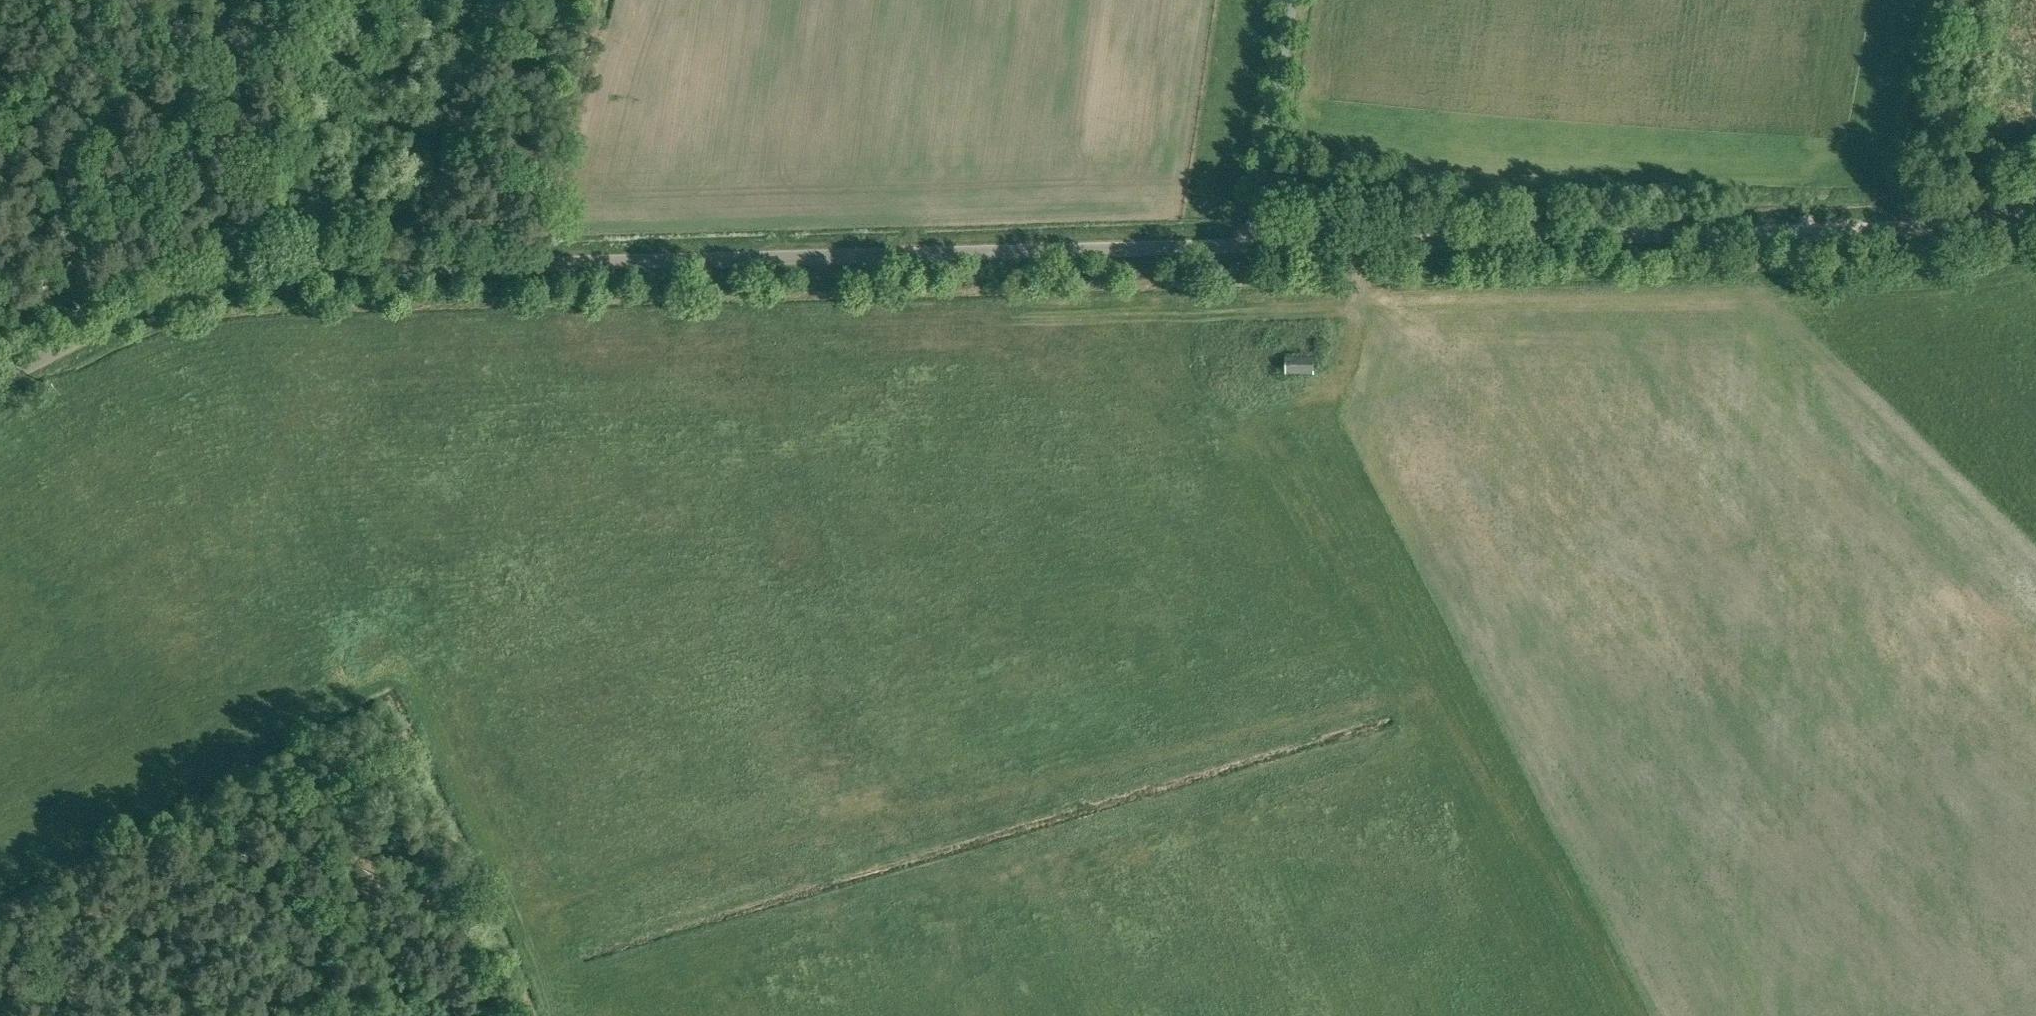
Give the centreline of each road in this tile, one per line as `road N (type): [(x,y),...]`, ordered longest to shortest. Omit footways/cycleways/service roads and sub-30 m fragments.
road 1 (unclassified): [(0,390),(213,283),(290,266),(1888,229),(2035,208)]
road 2 (track): [(557,260),(602,56),(599,0)]

